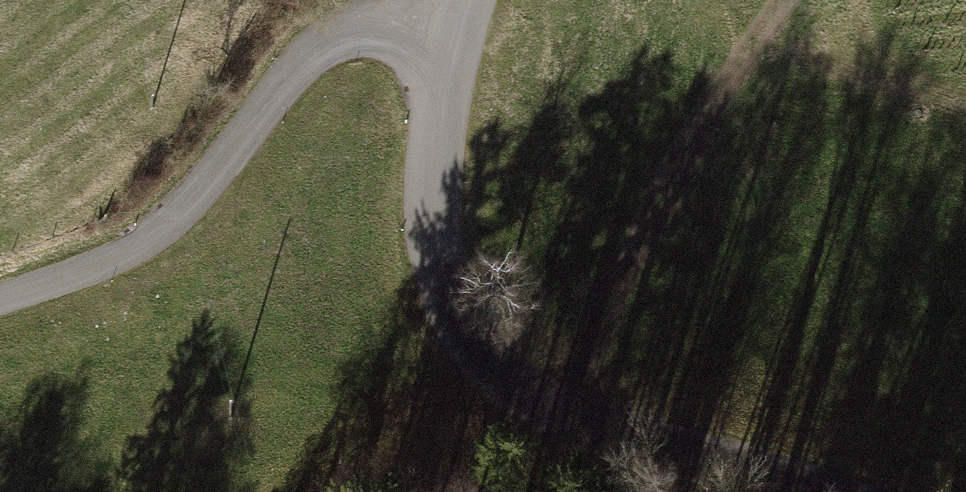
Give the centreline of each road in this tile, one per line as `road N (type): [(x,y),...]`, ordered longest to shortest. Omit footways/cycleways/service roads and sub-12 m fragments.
road 1 (tertiary): [(464,0),(448,36),(434,190),(449,288),(491,363),(587,427),(820,491)]
road 2 (track): [(448,36),(357,26),(313,47),(152,233),(72,273),(0,298)]
road 3 (track): [(965,88),(898,44),(877,0)]

